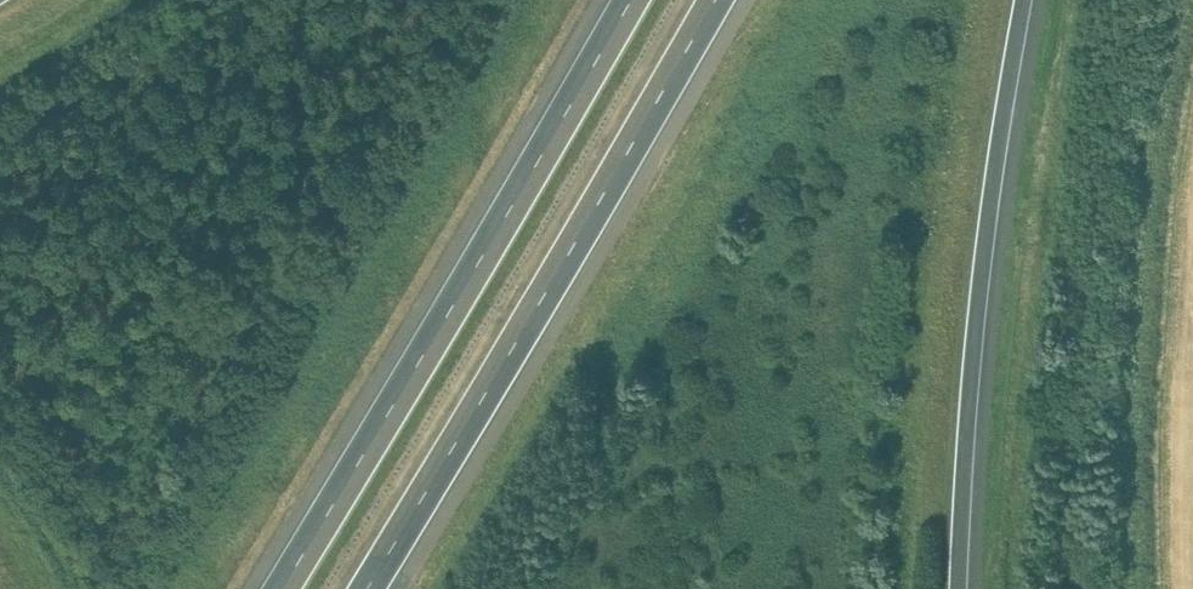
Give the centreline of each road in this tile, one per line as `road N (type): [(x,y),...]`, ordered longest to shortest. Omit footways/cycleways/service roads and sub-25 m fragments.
road 1 (motorway): [(366,588),(716,0)]
road 2 (motorway): [(629,0),(281,588)]
road 3 (motorway): [(957,588),(991,199),(1024,0)]

